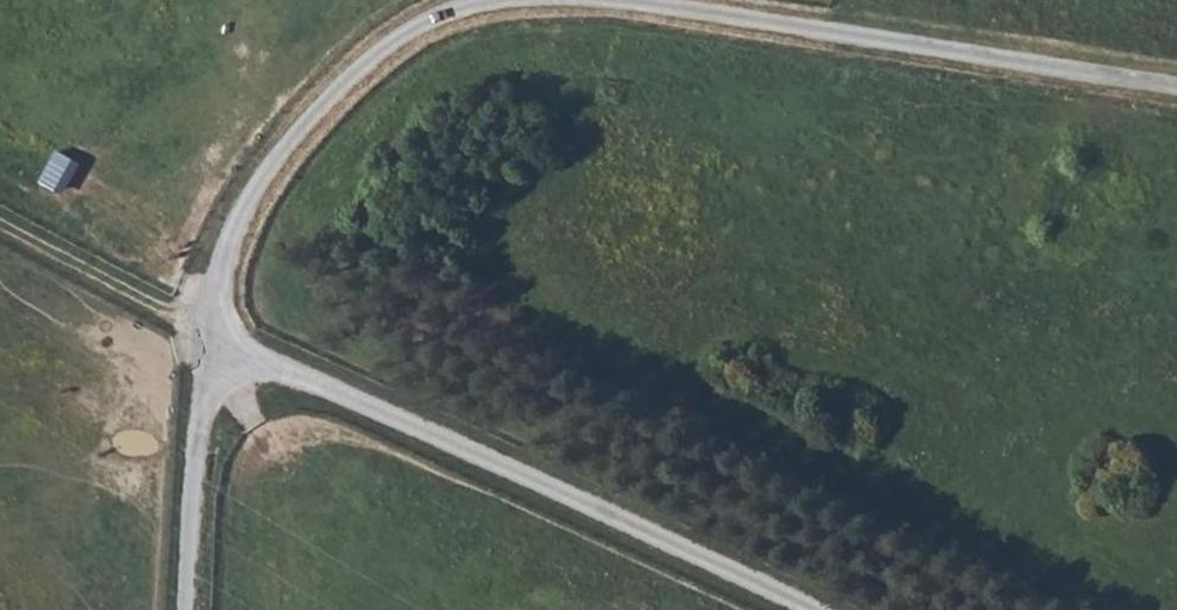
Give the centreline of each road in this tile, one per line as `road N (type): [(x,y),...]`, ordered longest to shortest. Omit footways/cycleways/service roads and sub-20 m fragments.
road 1 (track): [(191,609),(207,330),(229,233),(304,129),(417,28),(517,0)]
road 2 (track): [(229,233),(261,307),(342,375),(833,609)]
road 3 (track): [(611,0),(1176,89)]

